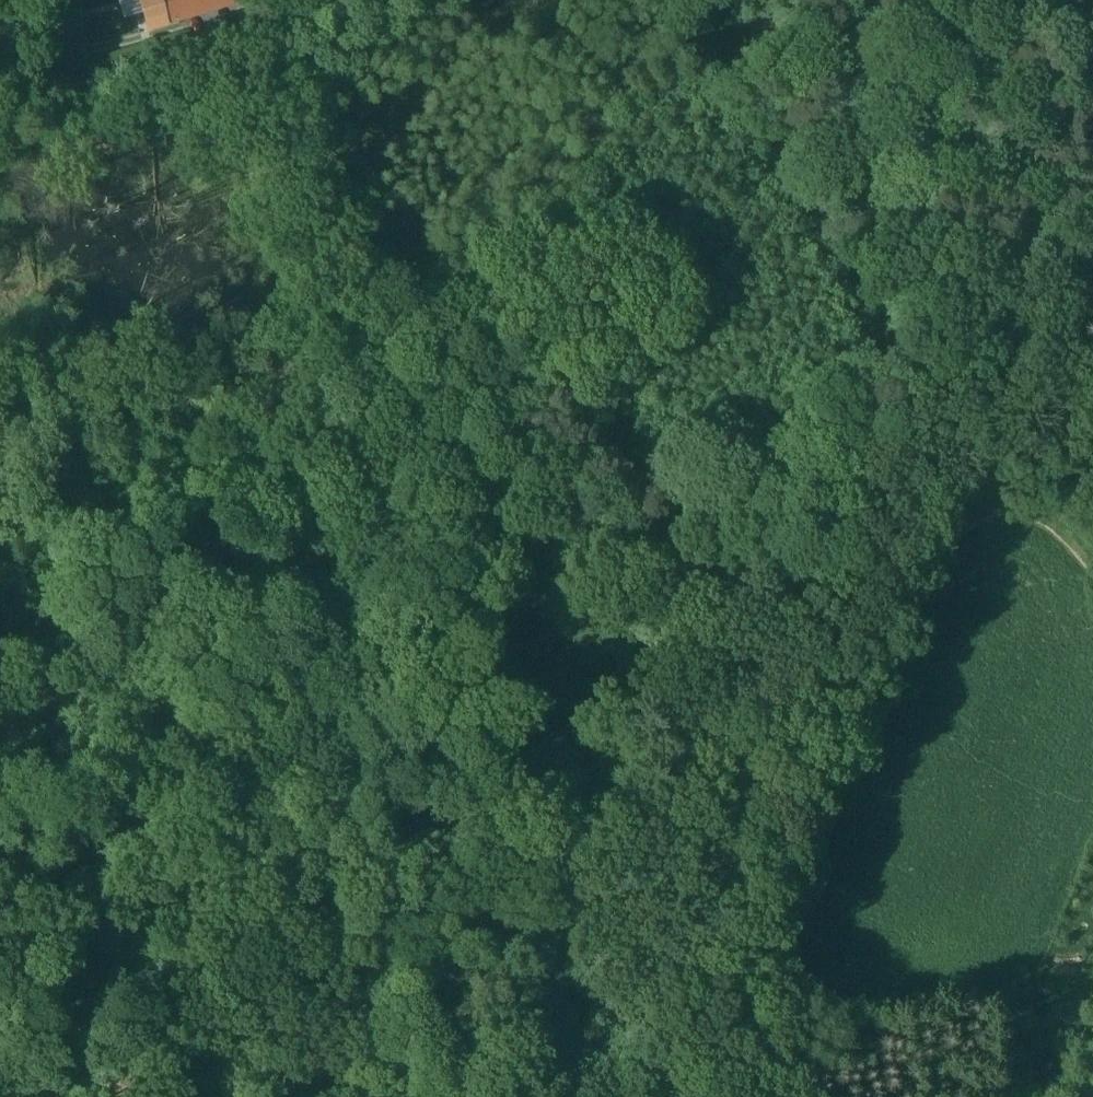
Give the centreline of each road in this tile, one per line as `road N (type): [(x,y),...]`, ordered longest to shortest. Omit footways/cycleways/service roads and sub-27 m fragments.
road 1 (track): [(733,984),(800,911),(910,618),(962,535),(1012,515)]
road 2 (track): [(730,70),(879,302),(905,420),(930,474),(1005,516)]
road 3 (unclassified): [(358,0),(0,114)]

